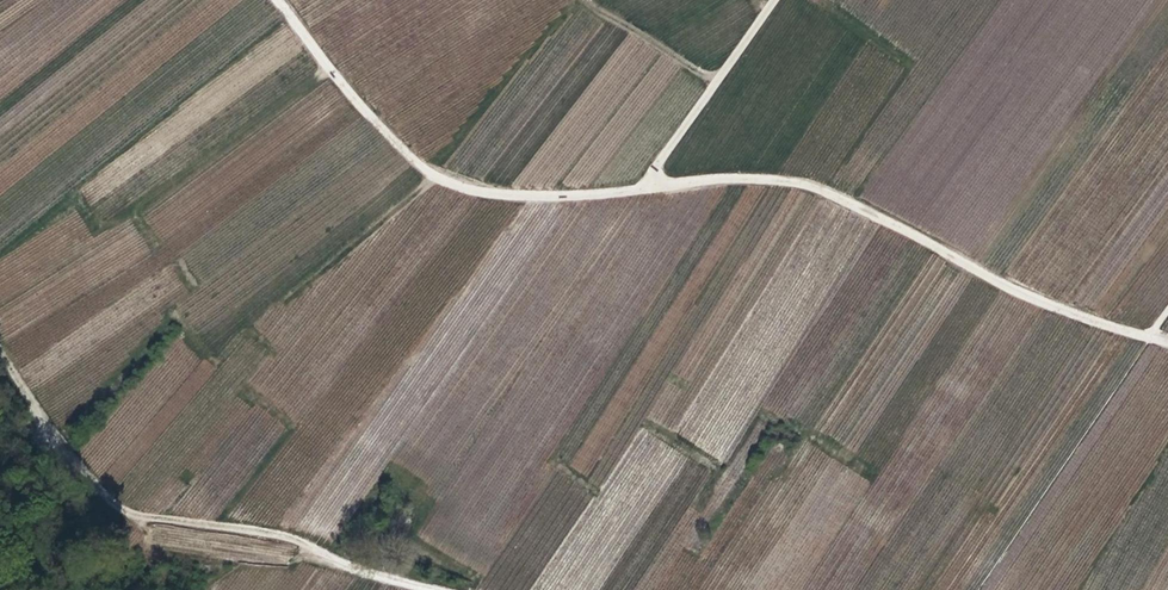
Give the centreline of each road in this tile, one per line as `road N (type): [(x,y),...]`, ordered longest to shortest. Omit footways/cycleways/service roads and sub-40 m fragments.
road 1 (track): [(277,0),(361,106),(442,179),(489,192),(563,196),(714,181),(810,185),(1045,303),(1167,343)]
road 2 (track): [(435,589),(341,564),(291,538),(127,513),(50,435),(0,357)]
road 3 (track): [(774,0),(643,189)]

